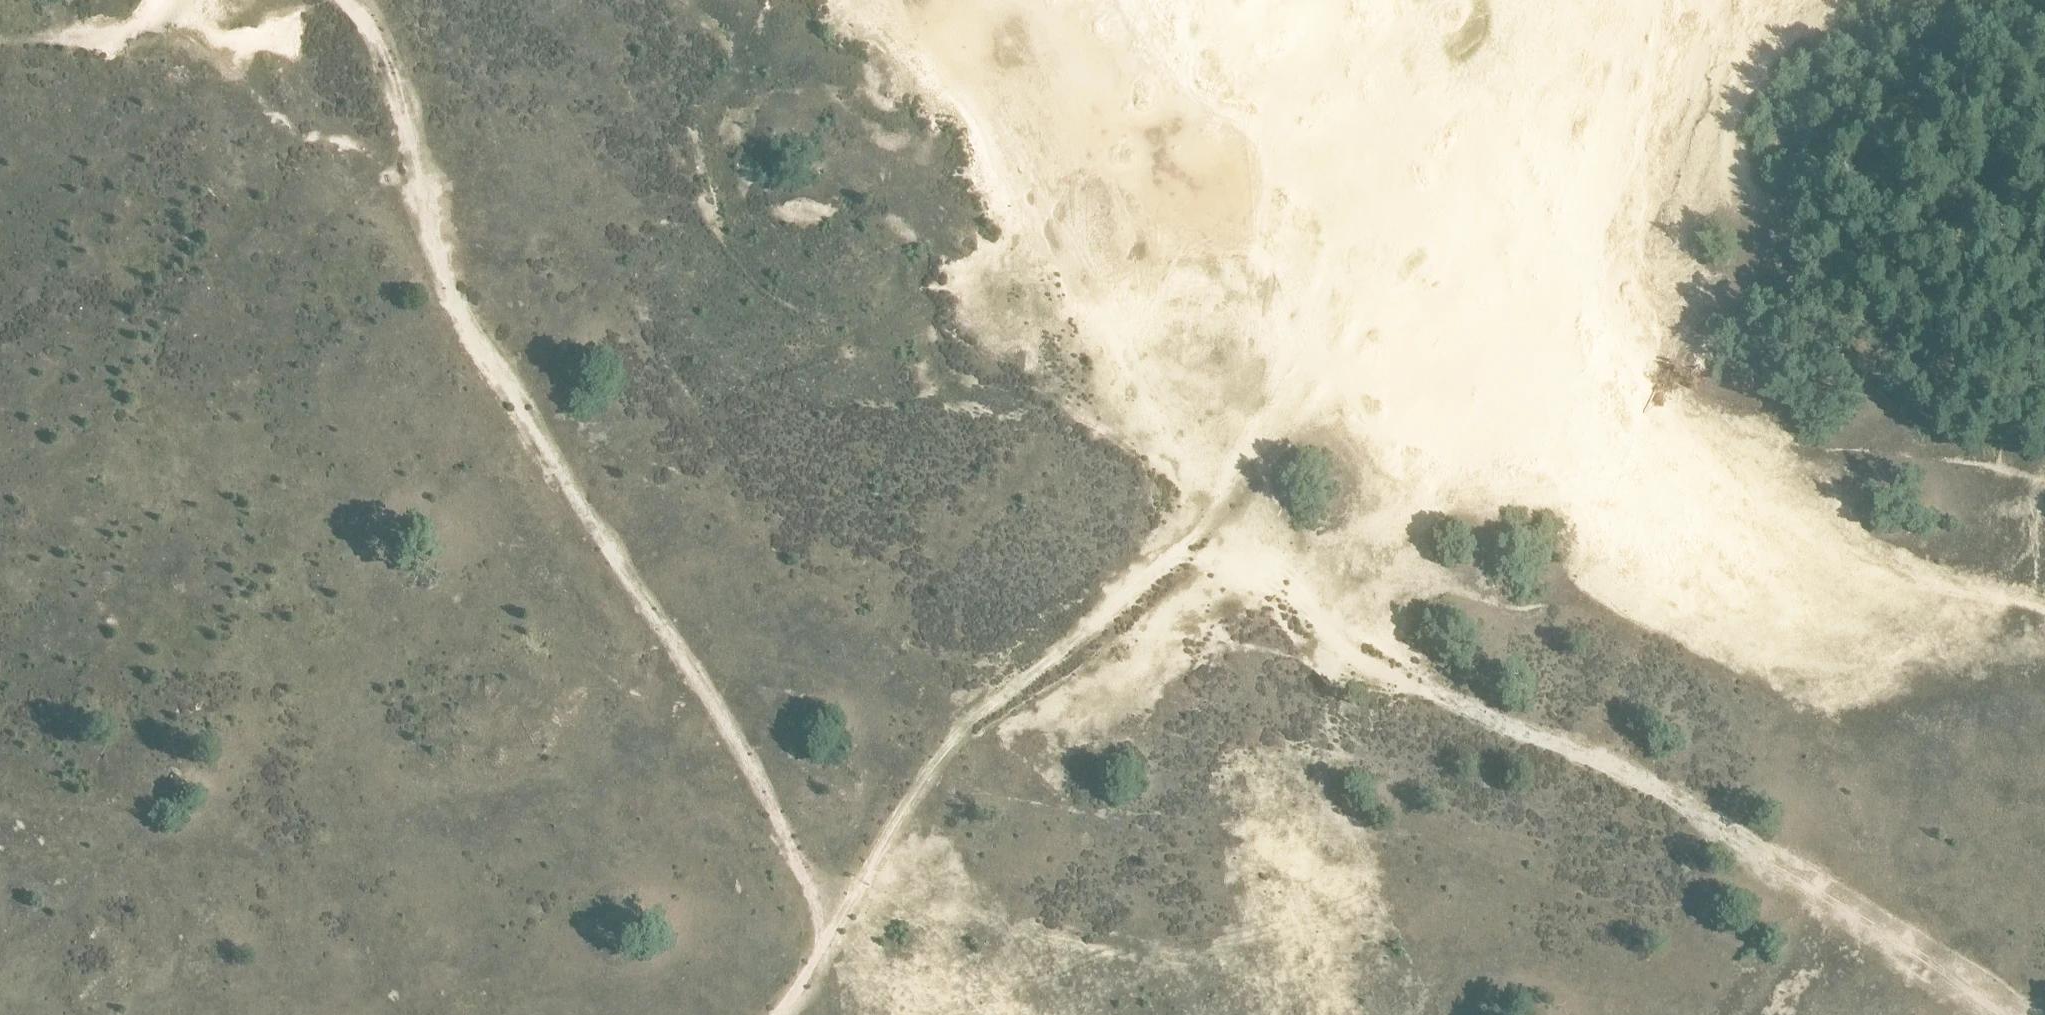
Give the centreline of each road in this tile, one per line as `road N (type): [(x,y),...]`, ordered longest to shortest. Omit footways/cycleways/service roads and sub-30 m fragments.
road 1 (track): [(2002,1014),(1658,785),(1370,660),(1273,579),(1218,552),(1201,552),(1121,610),(943,755),(825,949)]
road 2 (track): [(354,0),(399,84),(453,297),(751,765),(789,837),(825,949)]

